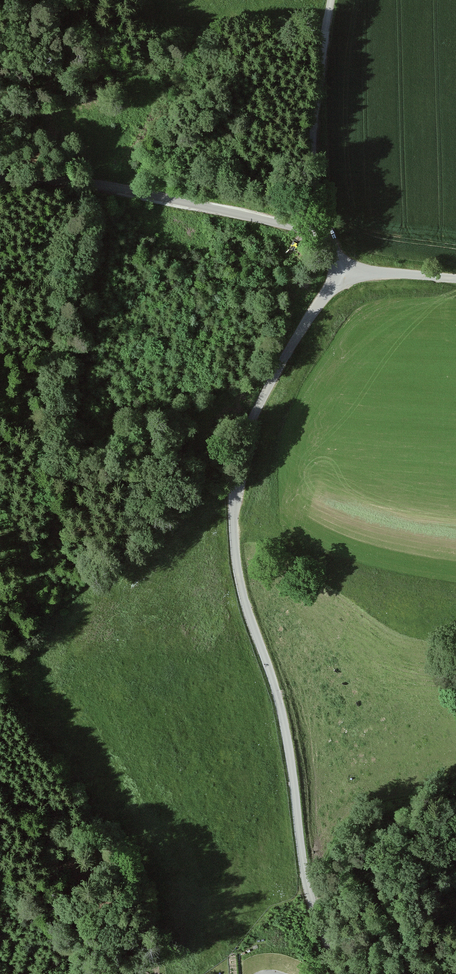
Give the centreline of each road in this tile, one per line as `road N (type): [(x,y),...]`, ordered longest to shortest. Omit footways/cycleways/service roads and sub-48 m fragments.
road 1 (tertiary): [(342,275),(261,400),(234,495),(233,528),(243,598),(282,715),(310,898),(340,973)]
road 2 (unclassified): [(322,235),(95,185),(0,182)]
road 3 (unclassified): [(331,0),(313,135),(322,235)]
road 4 (track): [(308,888),(344,828),(375,805),(455,795)]

